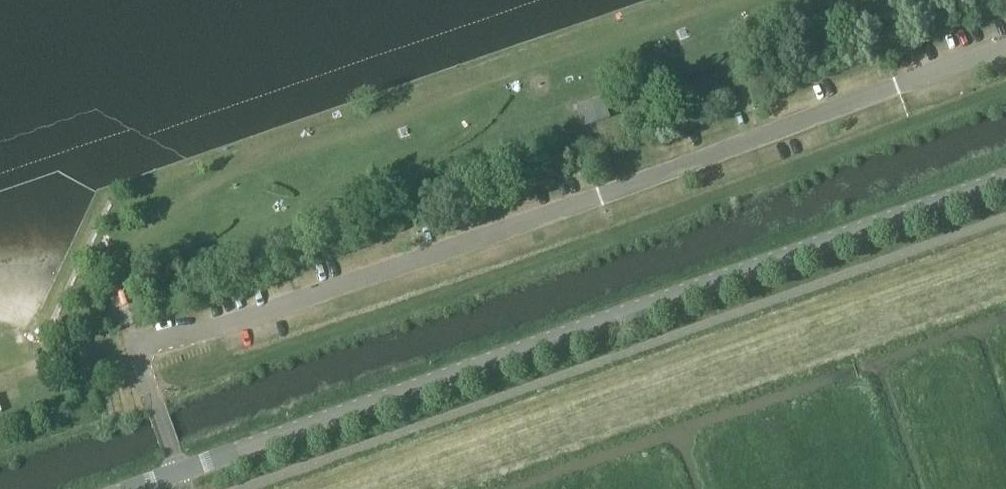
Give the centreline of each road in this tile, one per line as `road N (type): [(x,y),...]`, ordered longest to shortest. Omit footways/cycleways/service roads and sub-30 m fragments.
road 1 (tertiary): [(1005,179),(128,488)]
road 2 (track): [(759,0),(291,165),(274,220)]

